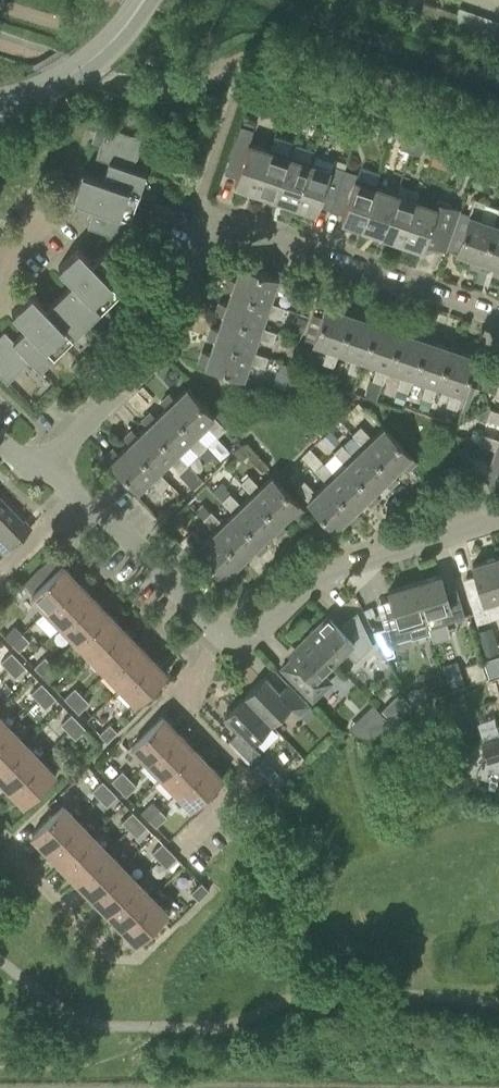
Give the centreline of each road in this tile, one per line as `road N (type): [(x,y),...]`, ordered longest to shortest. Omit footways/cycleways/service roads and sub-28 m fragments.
road 1 (residential): [(51,466),(167,345),(208,223),(498,325)]
road 2 (residential): [(222,635),(253,635),(323,569),(498,517)]
road 3 (residential): [(79,496),(222,635)]
road 4 (tertiary): [(0,102),(54,85),(90,62),(144,0)]
road 5 (residential): [(247,780),(183,712),(222,635)]

